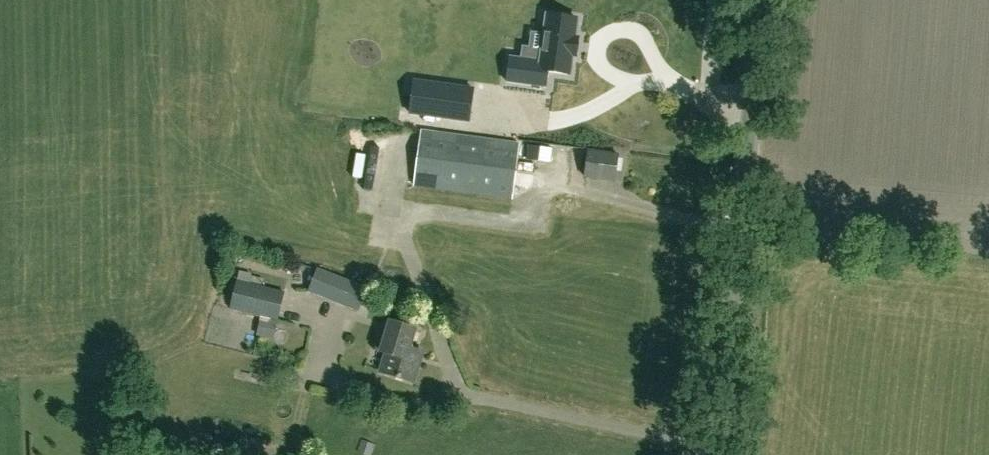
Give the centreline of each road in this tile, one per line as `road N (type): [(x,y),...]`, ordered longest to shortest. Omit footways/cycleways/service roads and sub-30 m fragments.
road 1 (tertiary): [(717,454),(764,0)]

